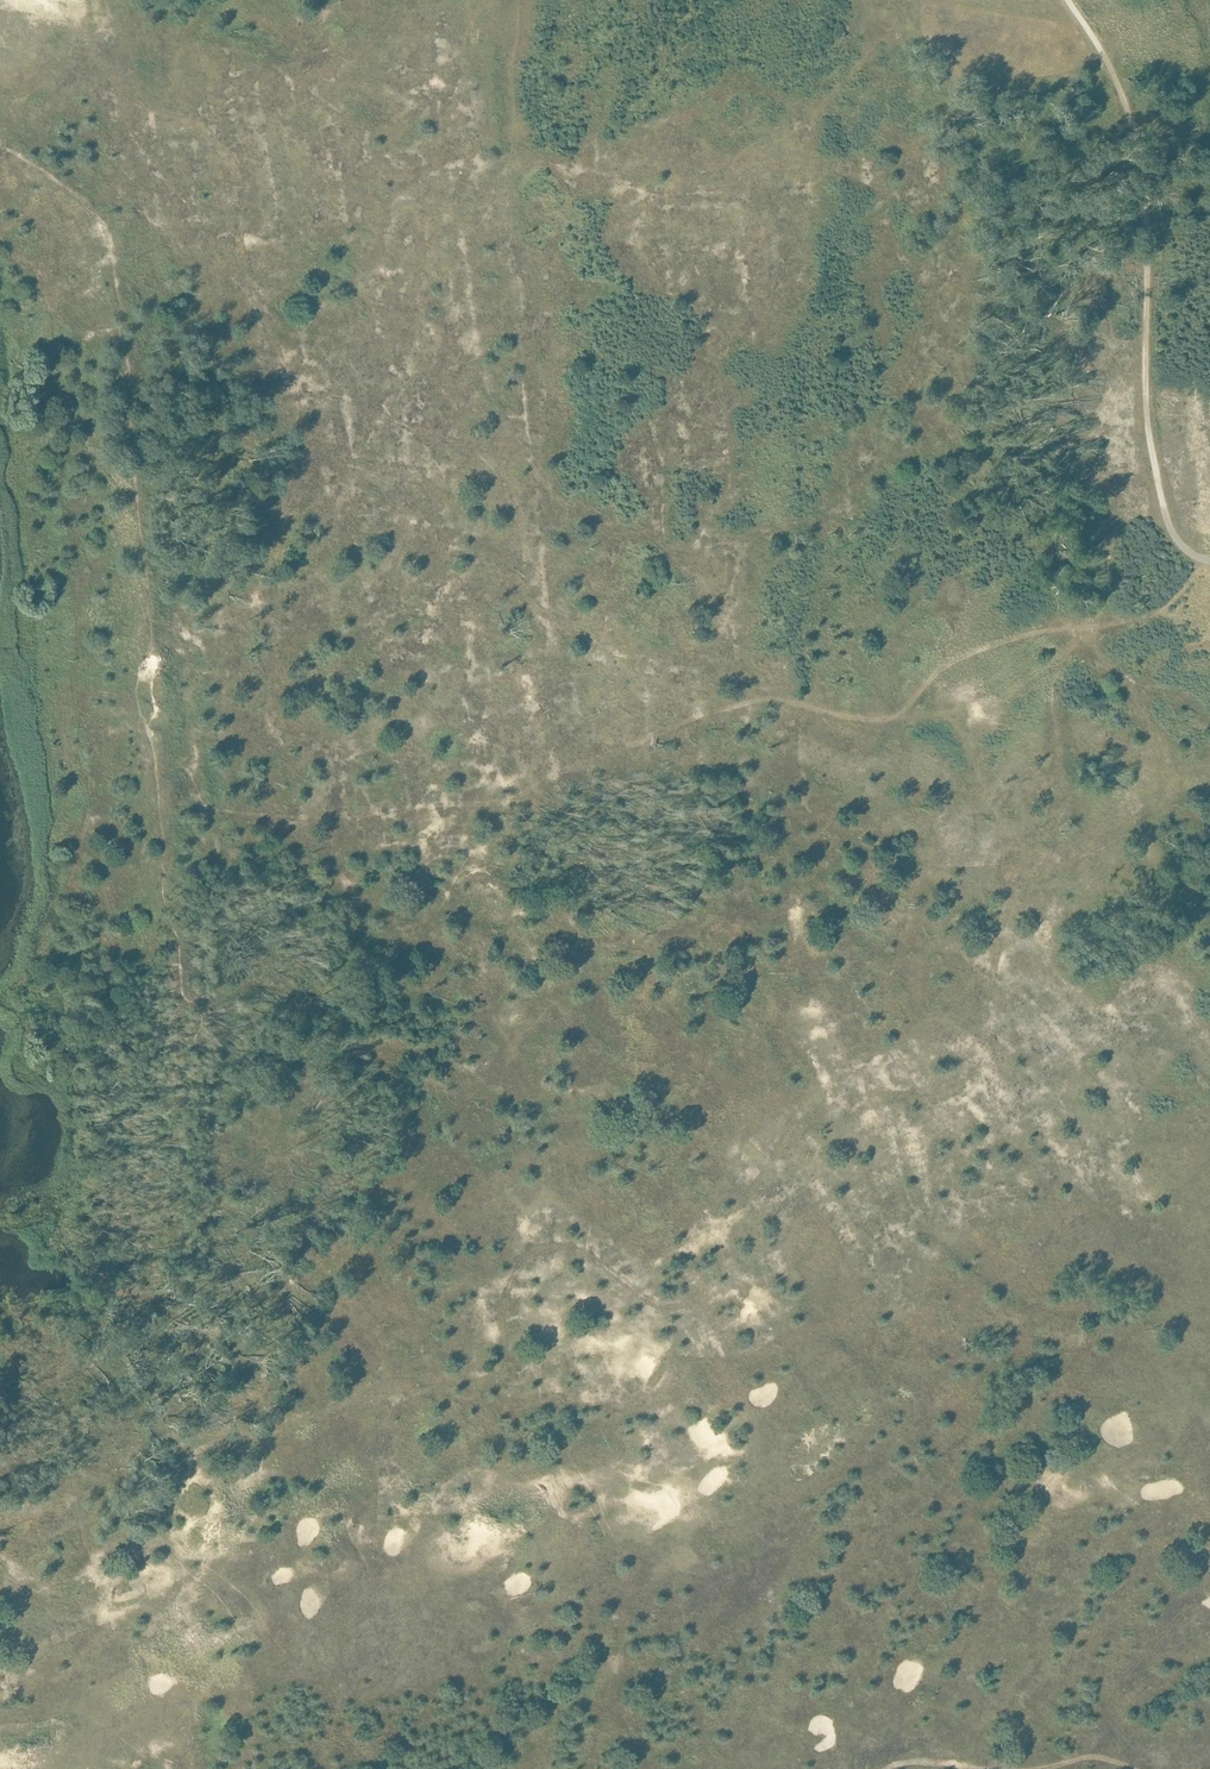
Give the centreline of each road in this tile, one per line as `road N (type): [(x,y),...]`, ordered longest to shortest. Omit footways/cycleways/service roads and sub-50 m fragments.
road 1 (track): [(1069,0),(1115,79),(1140,148),(1149,438),(1170,529),(1187,551),(1209,561)]

